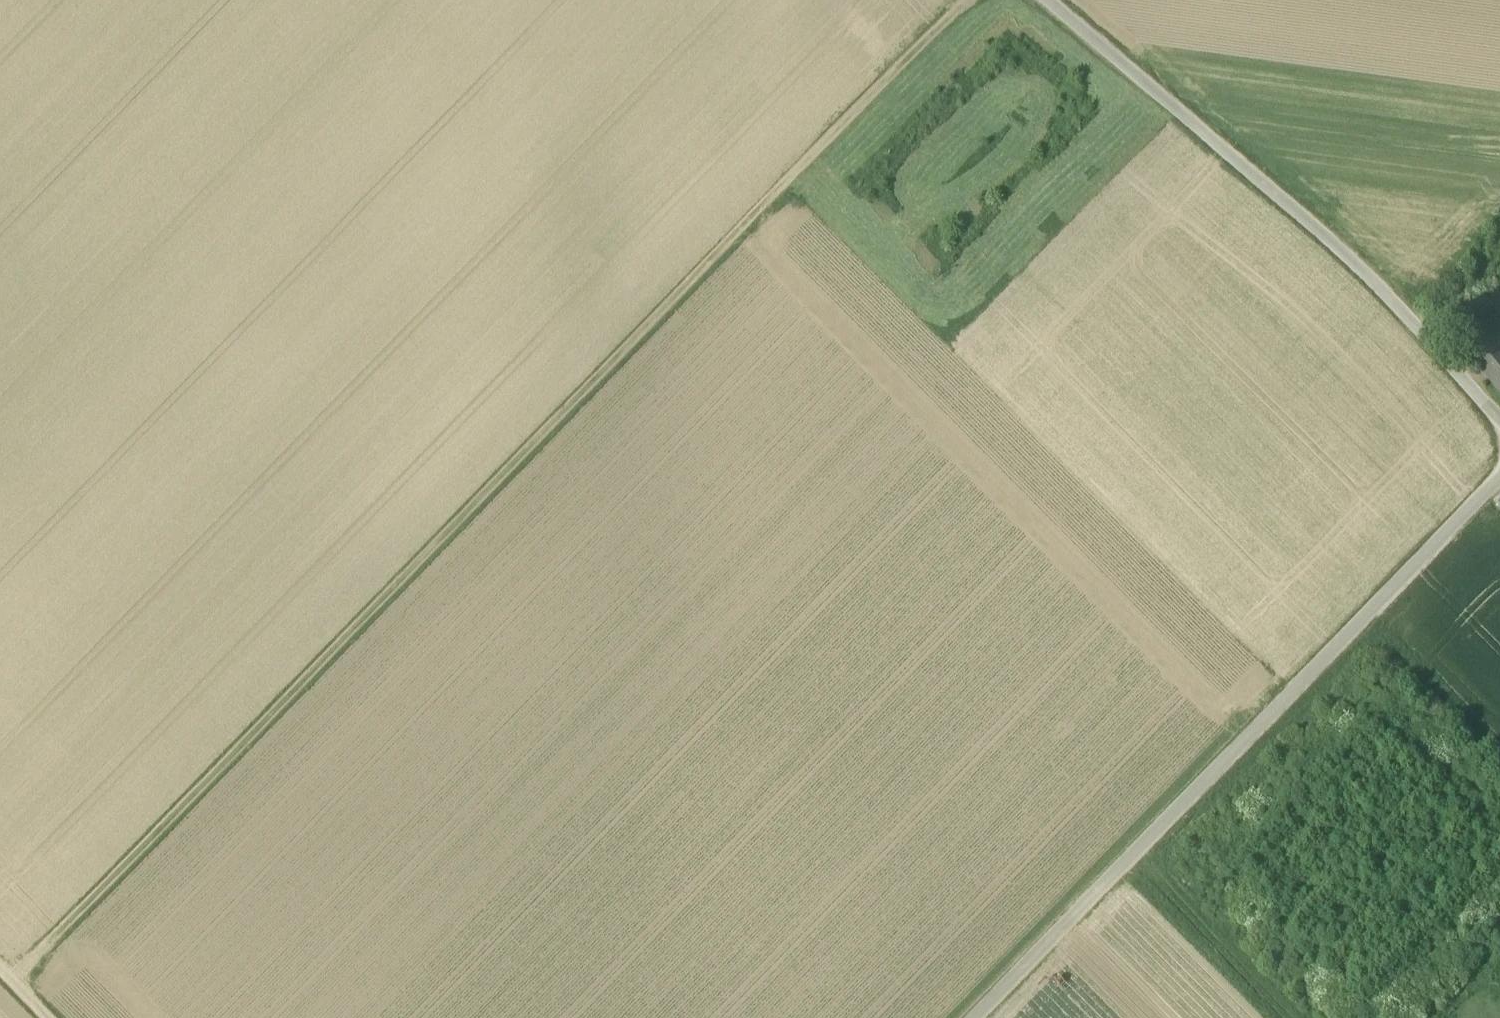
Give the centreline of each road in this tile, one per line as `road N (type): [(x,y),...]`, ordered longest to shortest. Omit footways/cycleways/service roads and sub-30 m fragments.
road 1 (track): [(966,0),(11,982)]
road 2 (unclassified): [(1499,474),(972,1017)]
road 3 (unclassified): [(1047,0),(1363,267),(1499,416)]

